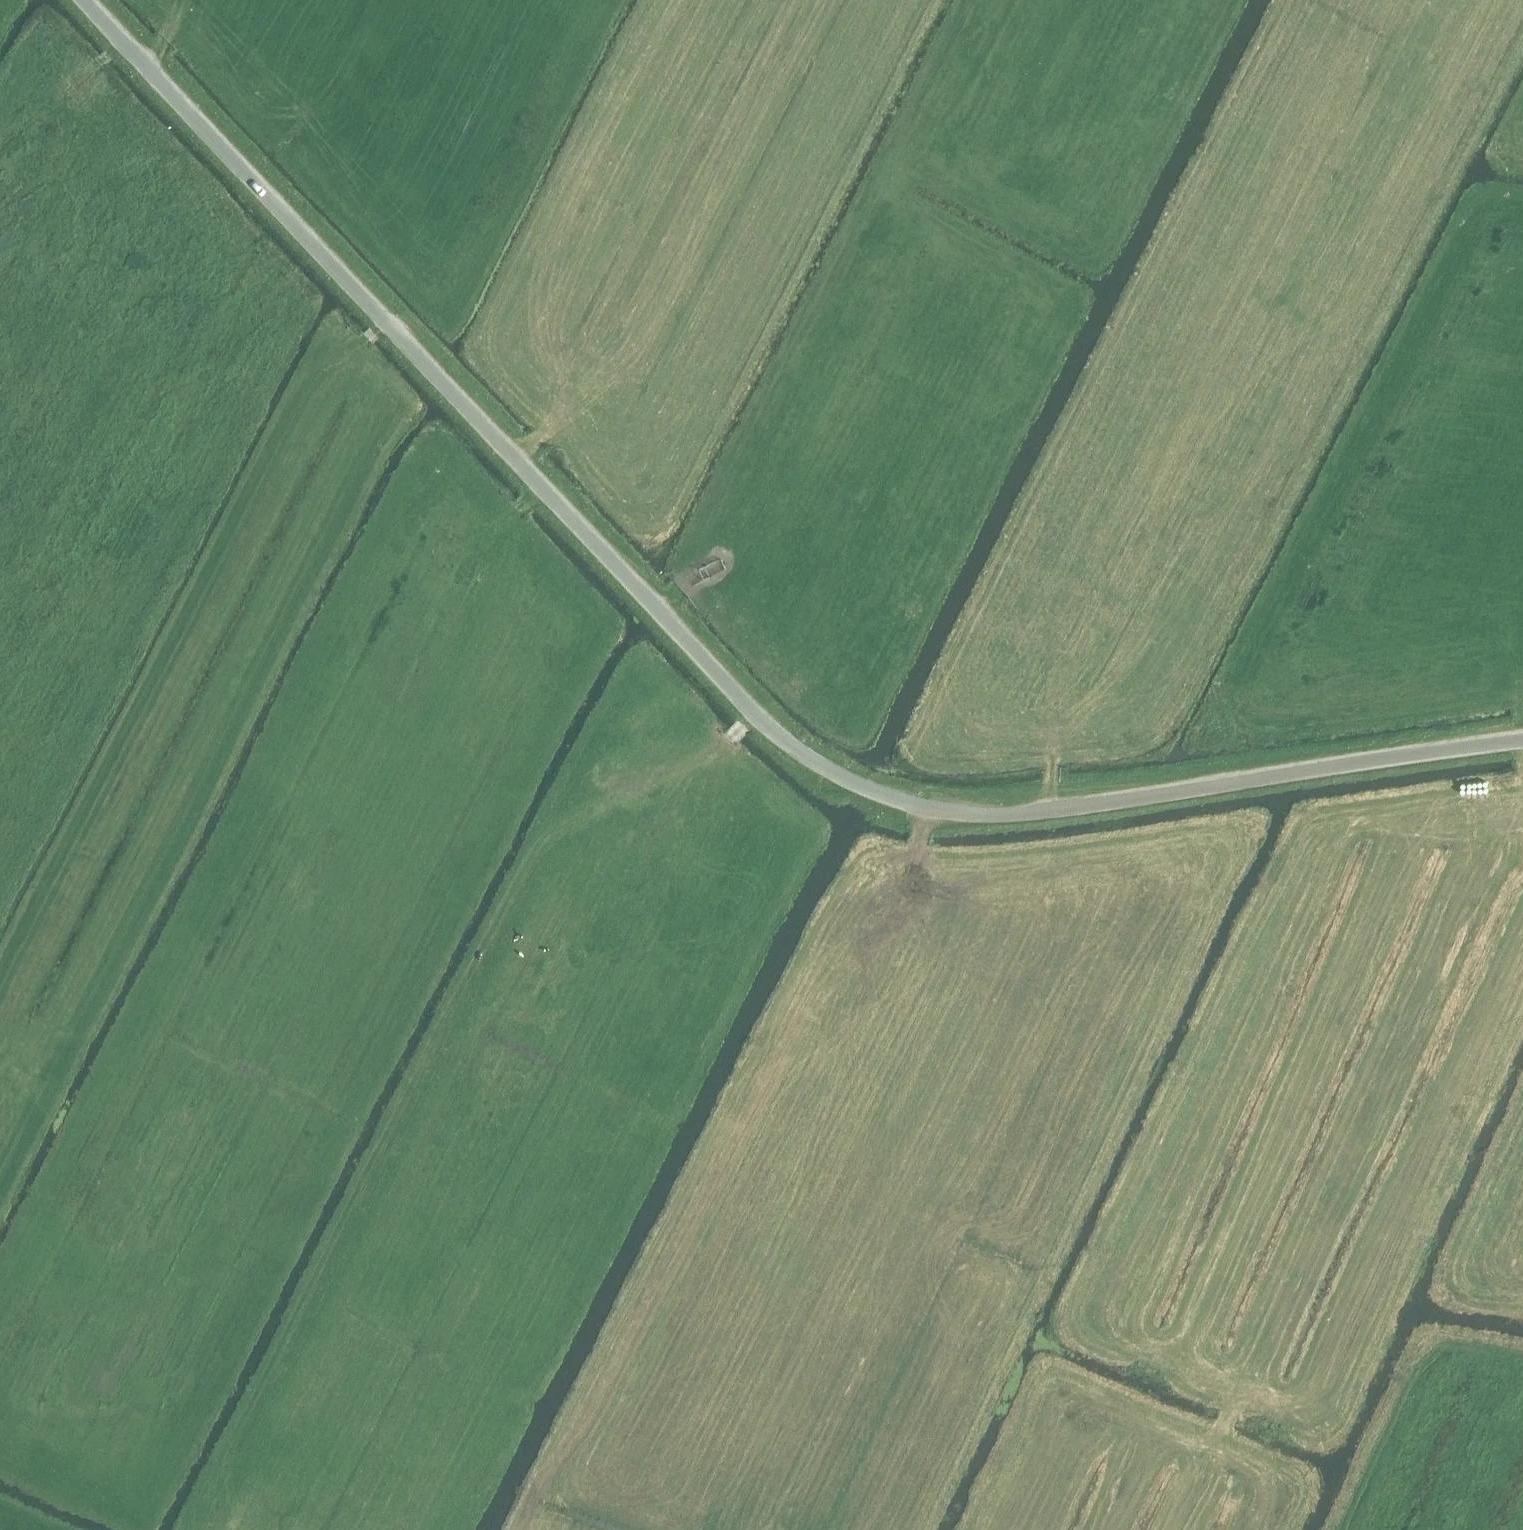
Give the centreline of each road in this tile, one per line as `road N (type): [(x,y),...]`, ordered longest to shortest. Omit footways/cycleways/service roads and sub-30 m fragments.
road 1 (unclassified): [(1522,742),(1017,815),(908,802),(848,780),(796,749),(740,698),(87,0)]

